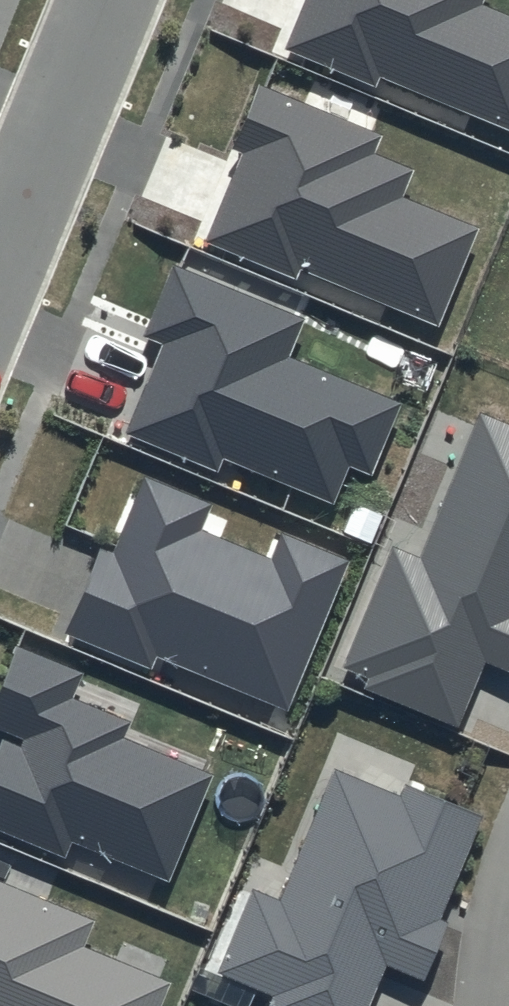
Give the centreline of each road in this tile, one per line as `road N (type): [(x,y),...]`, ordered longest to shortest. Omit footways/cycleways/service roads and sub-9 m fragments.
road 1 (residential): [(107,0),(0,258)]

